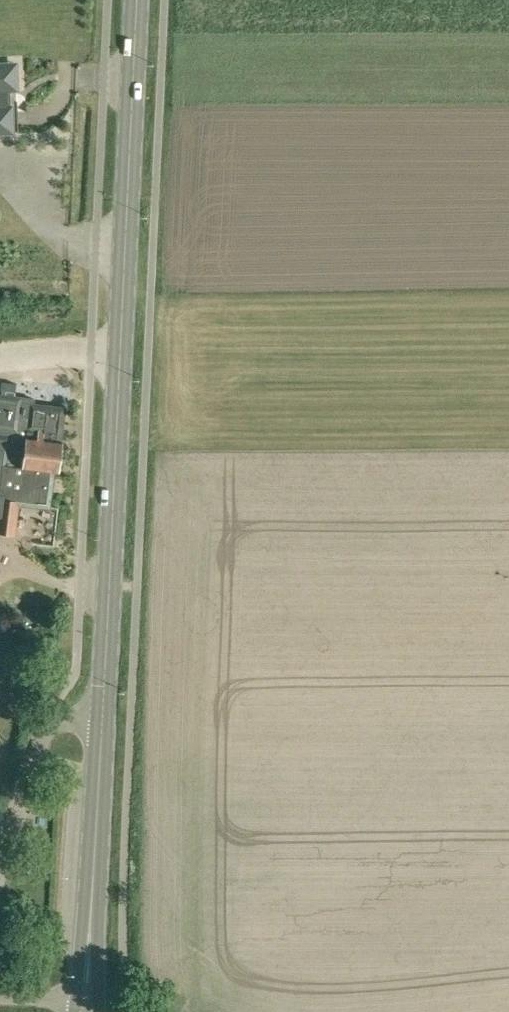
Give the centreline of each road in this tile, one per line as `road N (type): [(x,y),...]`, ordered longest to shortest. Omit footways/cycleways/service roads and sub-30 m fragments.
road 1 (secondary): [(104,720),(138,0)]
road 2 (secondary): [(86,998),(104,720)]
road 3 (unclassified): [(104,720),(48,726),(0,861)]

